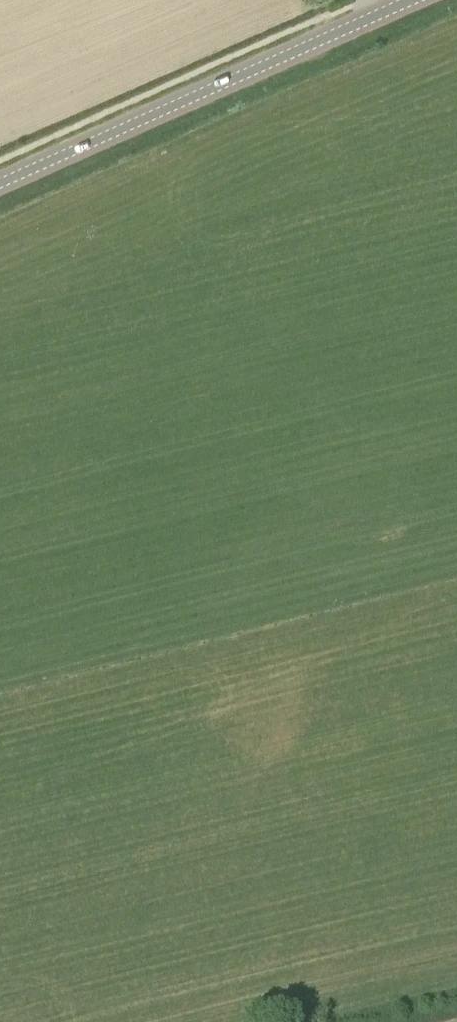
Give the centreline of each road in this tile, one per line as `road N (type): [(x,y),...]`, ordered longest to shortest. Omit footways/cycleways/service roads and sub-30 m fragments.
road 1 (tertiary): [(0,187),(421,0)]

